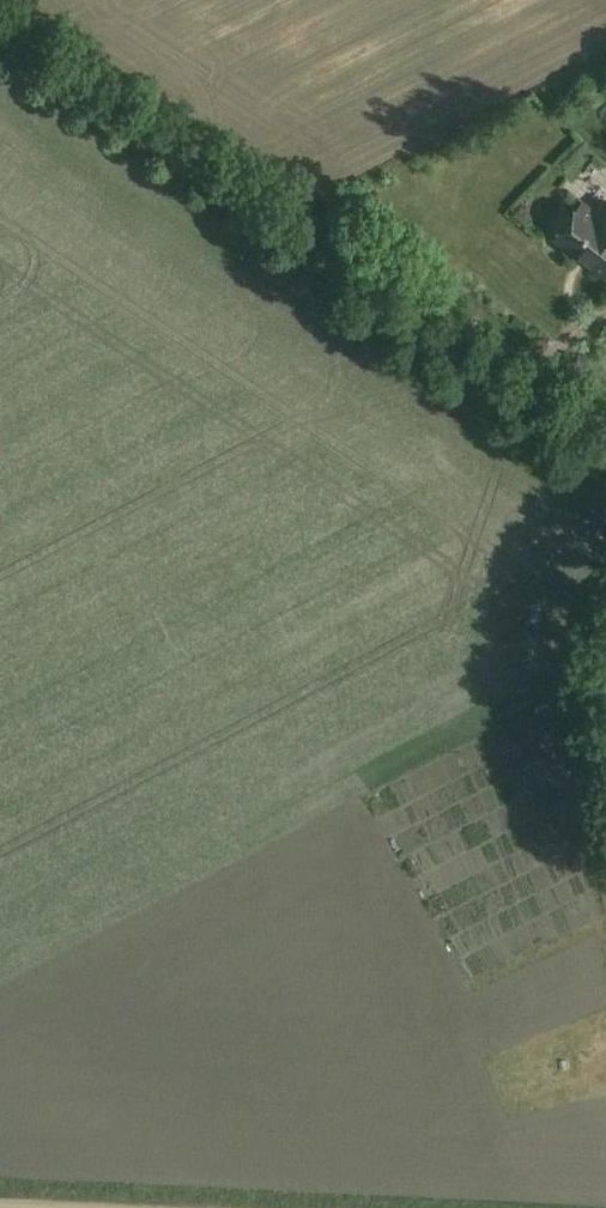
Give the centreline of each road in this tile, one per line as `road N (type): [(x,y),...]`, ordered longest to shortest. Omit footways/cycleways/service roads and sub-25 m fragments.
road 1 (unclassified): [(605,438),(0,33)]
road 2 (track): [(605,812),(582,662),(590,610),(605,578)]

